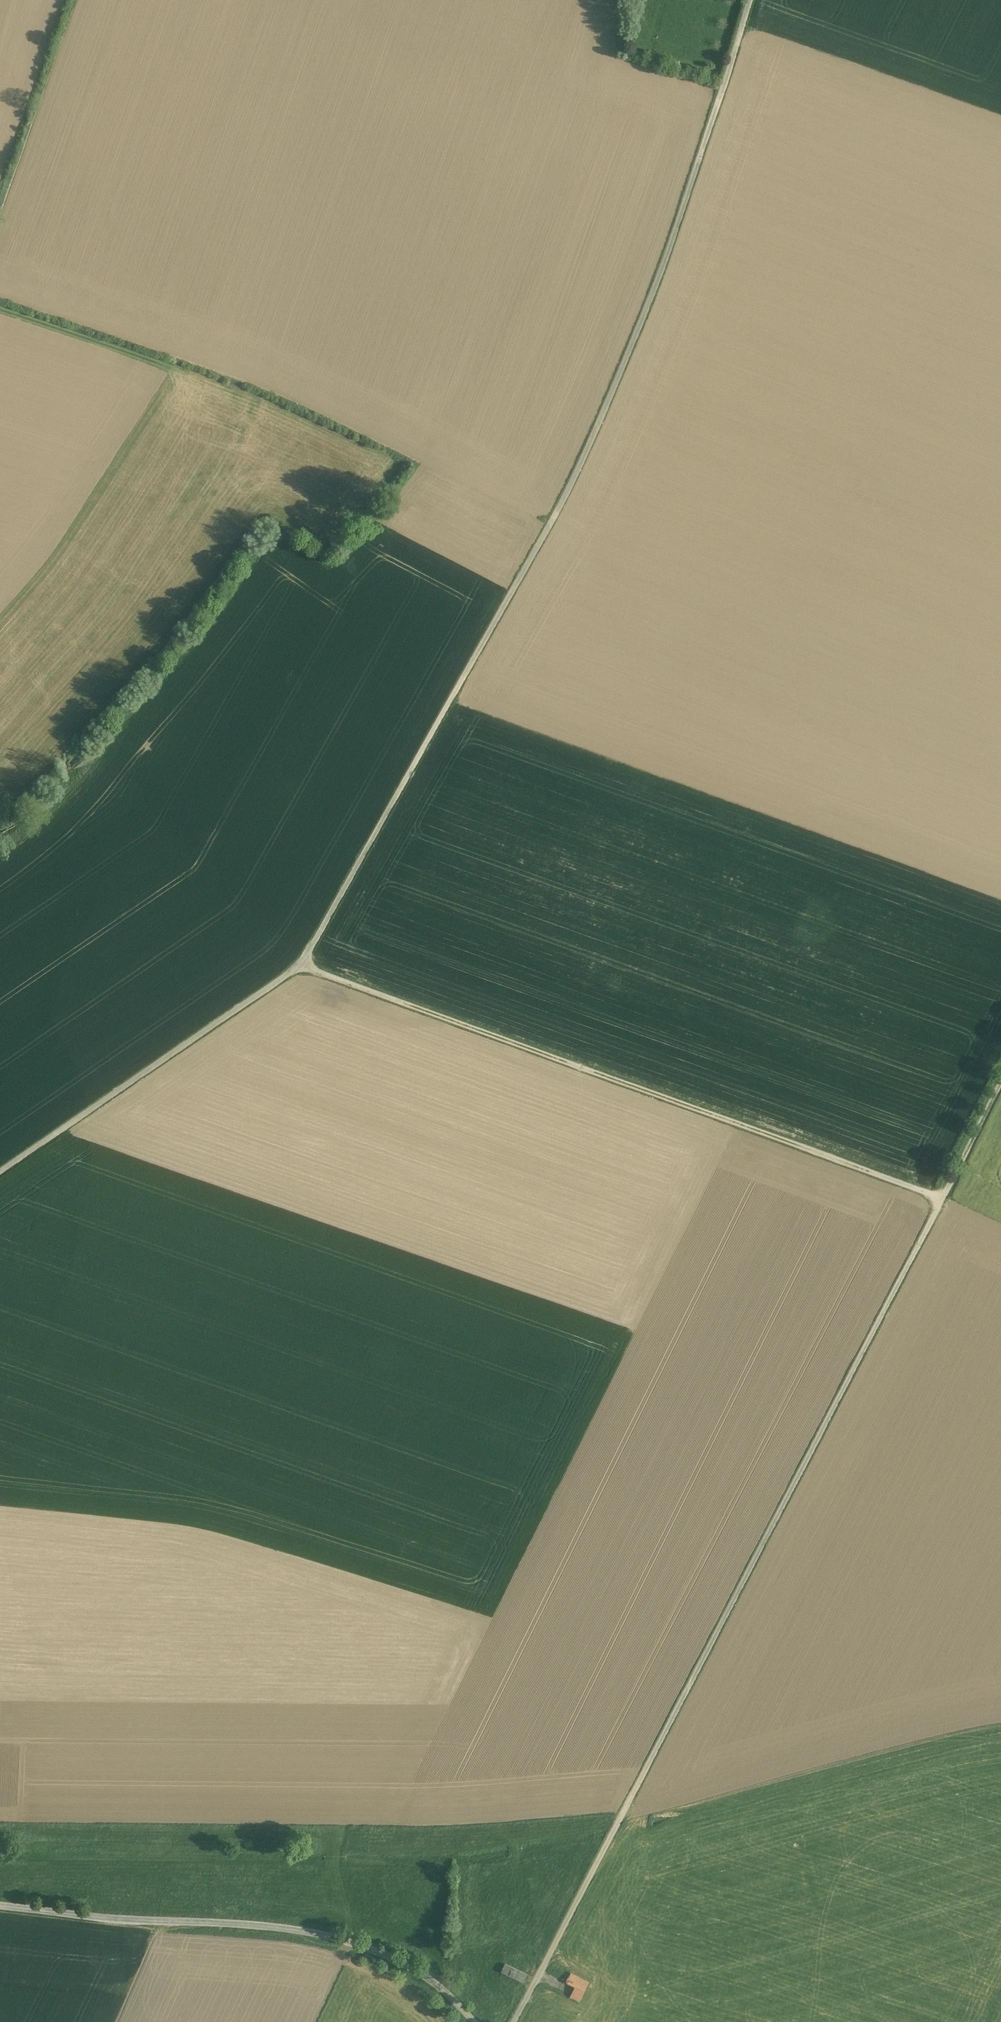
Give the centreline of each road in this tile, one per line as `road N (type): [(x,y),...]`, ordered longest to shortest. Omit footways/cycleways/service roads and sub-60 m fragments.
road 1 (track): [(0,1174),(304,965),(587,455),(675,237),(751,0)]
road 2 (unclassified): [(515,2021),(1000,1083)]
road 3 (track): [(304,965),(944,1198)]
road 4 (unclassified): [(474,2021),(406,1963),(308,1932),(0,1906)]

